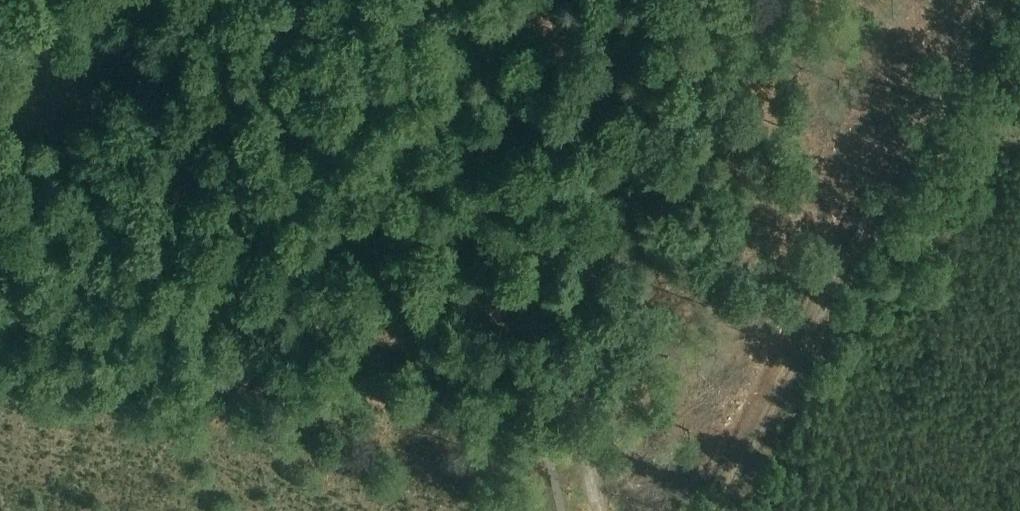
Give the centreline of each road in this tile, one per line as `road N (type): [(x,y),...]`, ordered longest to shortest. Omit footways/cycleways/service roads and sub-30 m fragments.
road 1 (track): [(718,510),(984,0)]
road 2 (track): [(599,510),(479,0)]

